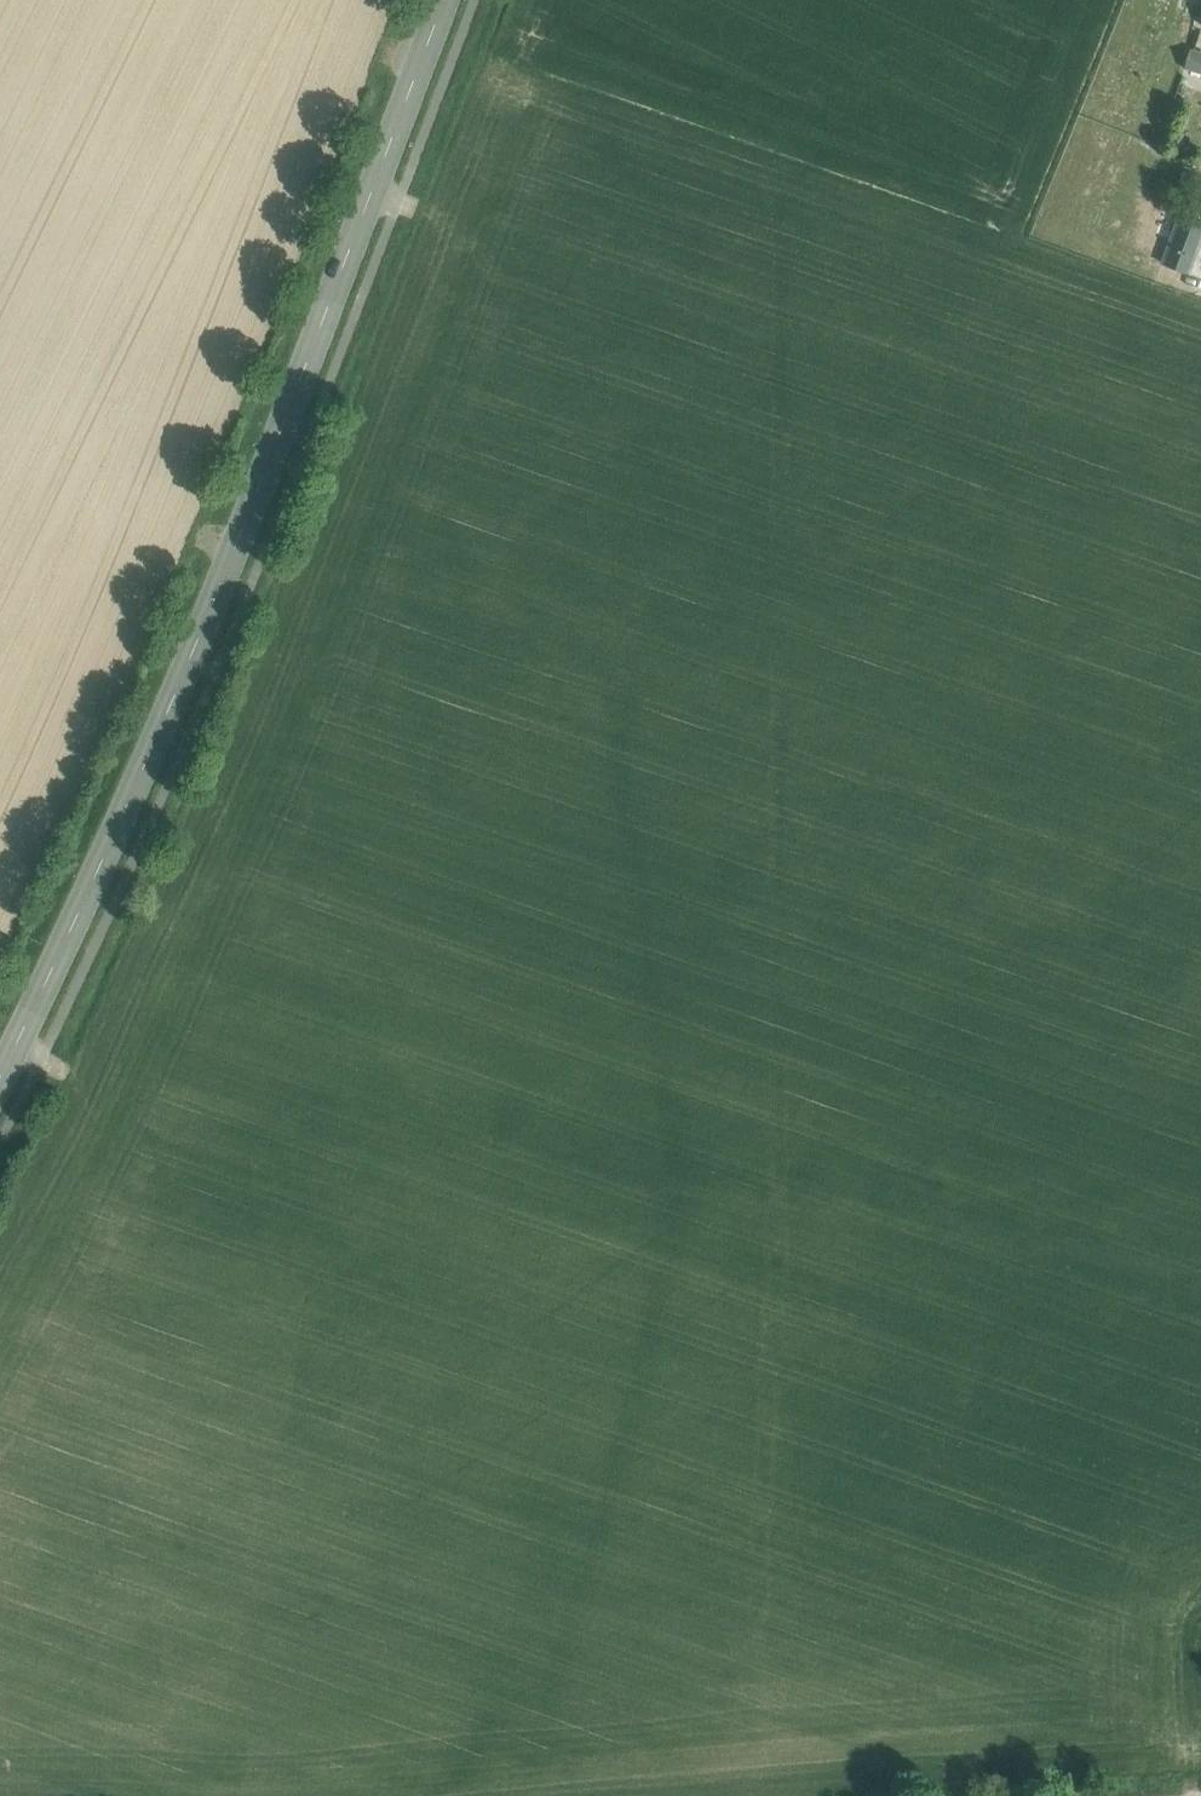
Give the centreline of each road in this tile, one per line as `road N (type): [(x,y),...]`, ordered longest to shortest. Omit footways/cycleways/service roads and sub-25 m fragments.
road 1 (secondary): [(444,0),(223,579),(86,898),(0,1072)]

